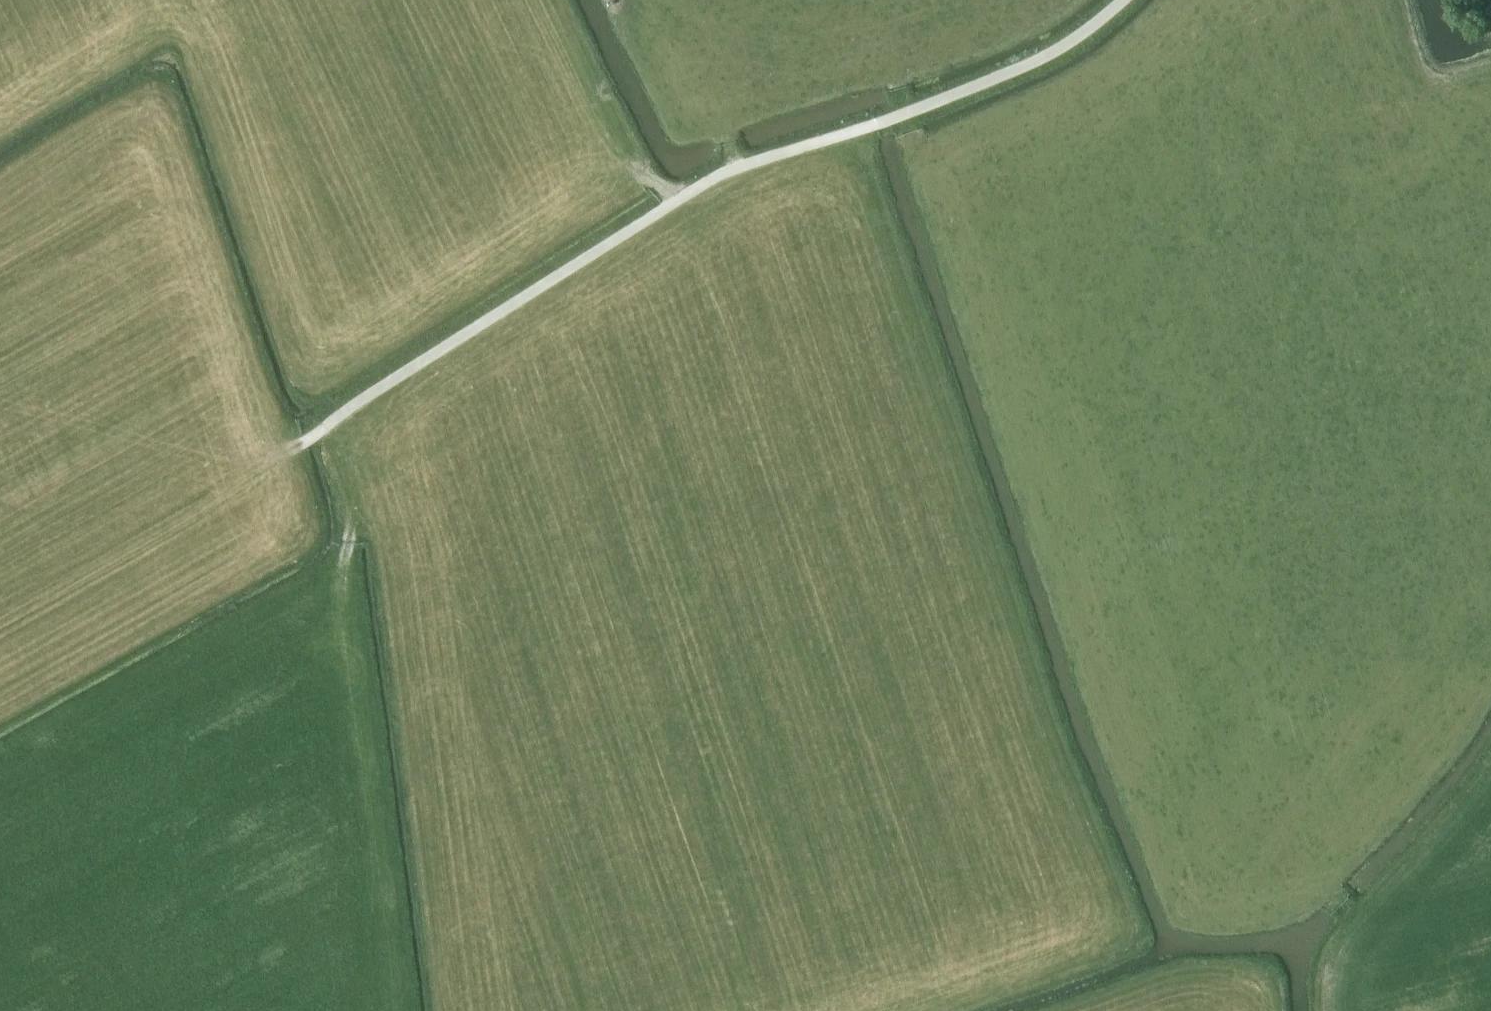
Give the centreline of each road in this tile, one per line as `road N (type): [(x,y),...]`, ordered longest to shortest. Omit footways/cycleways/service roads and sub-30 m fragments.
road 1 (track): [(1122,0),(1024,67),(700,185),(308,439)]

